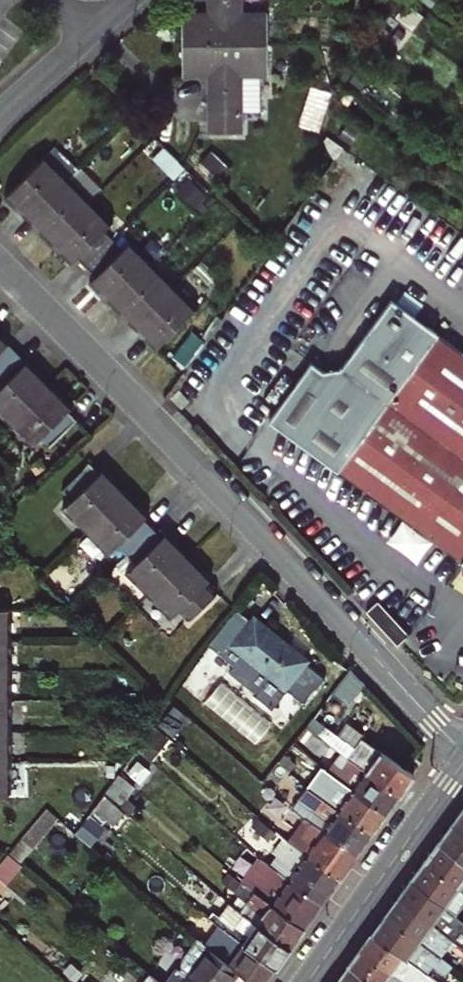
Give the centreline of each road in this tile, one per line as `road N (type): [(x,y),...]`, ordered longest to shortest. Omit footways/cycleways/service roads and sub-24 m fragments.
road 1 (residential): [(0,267),(462,755)]
road 2 (secondary): [(462,766),(309,981)]
road 3 (residential): [(0,115),(96,32)]

